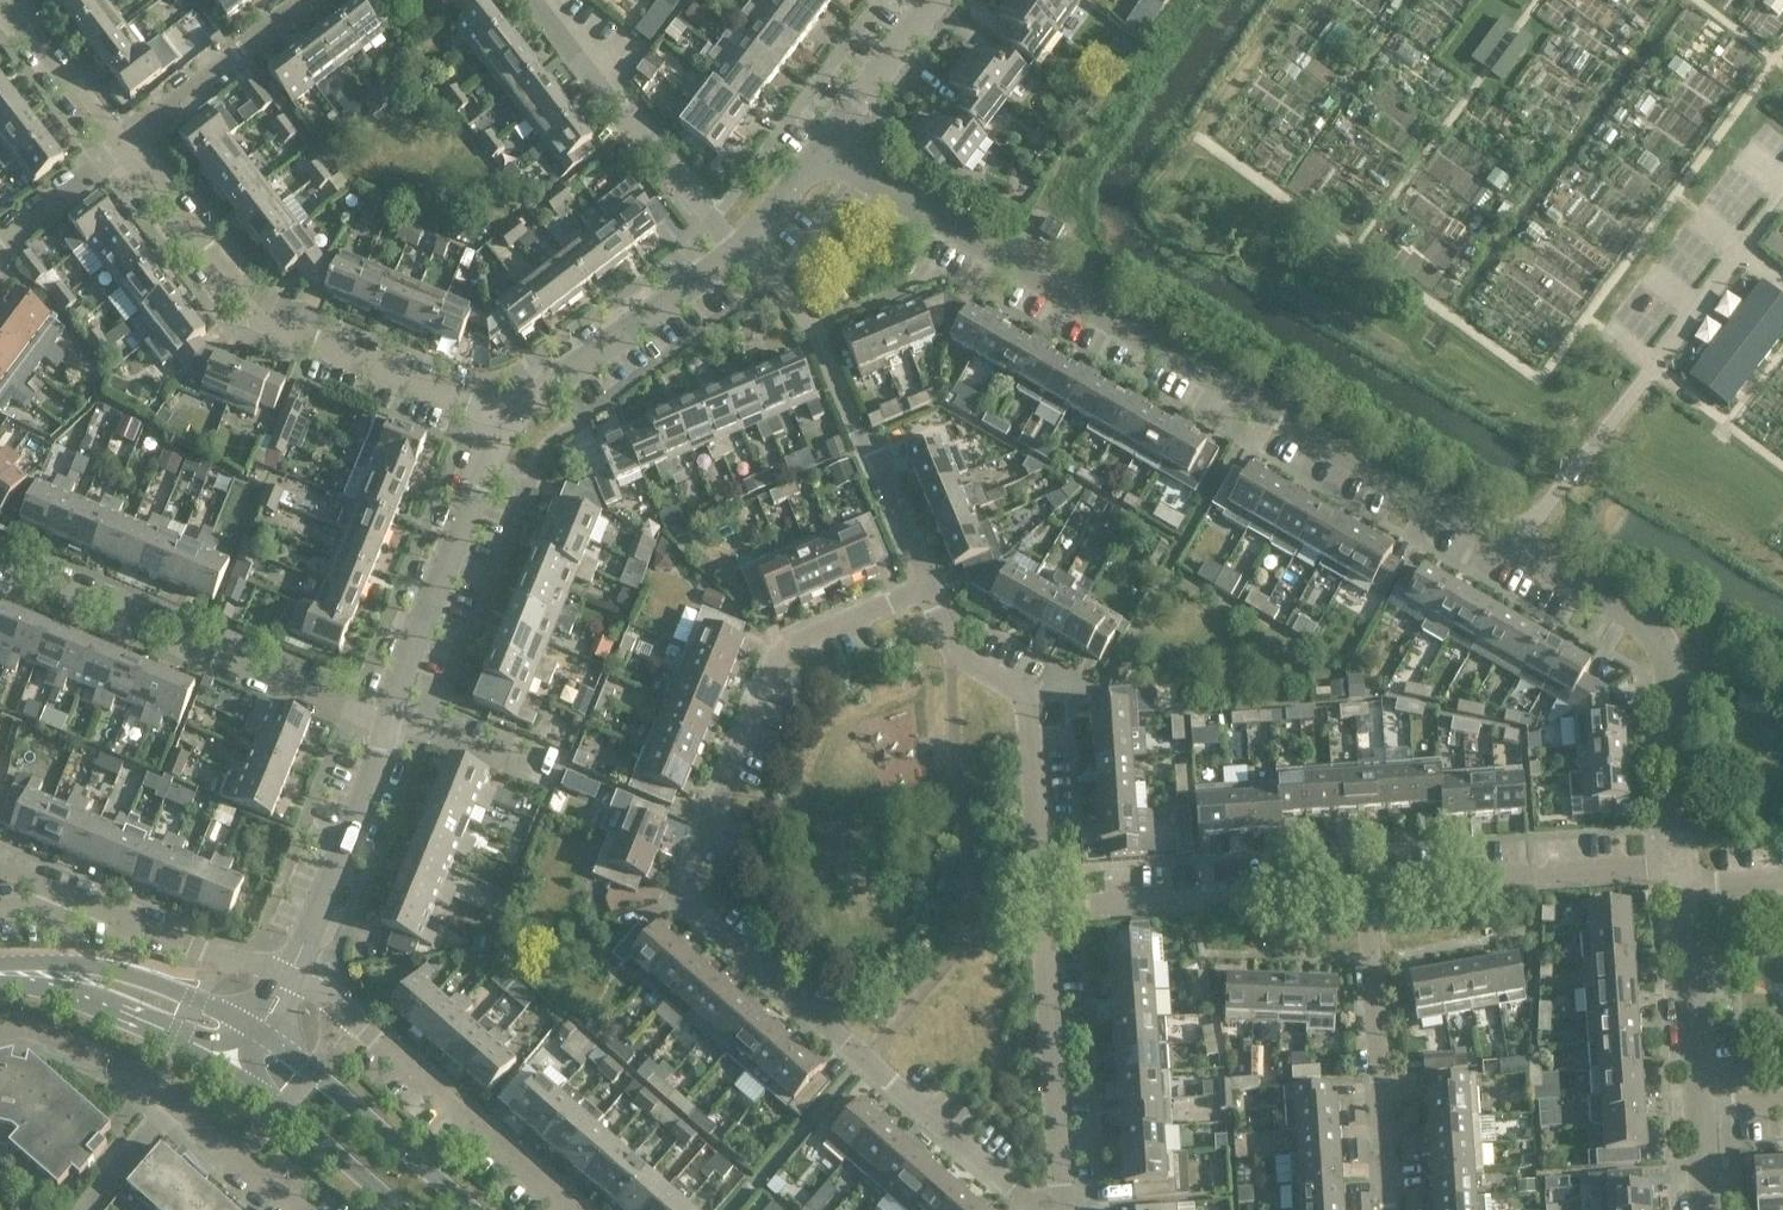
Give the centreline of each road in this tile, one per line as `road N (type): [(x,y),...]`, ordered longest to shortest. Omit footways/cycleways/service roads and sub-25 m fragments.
road 1 (residential): [(1675,866),(1657,635),(822,152)]
road 2 (residential): [(1028,1209),(682,901),(702,824),(776,654),(925,586)]
road 3 (residential): [(509,418),(258,318),(122,140)]
road 4 (residential): [(386,725),(0,558)]
road 5 (residential): [(925,586),(807,319),(748,236)]
road 6 (residential): [(570,1209),(349,1016),(288,977)]
road 7 (residential): [(1038,903),(1023,695),(950,652),(925,586)]
road 8 (residential): [(296,1209),(129,1064),(42,1030),(0,1031)]
road 9 (residential): [(1038,903),(1371,883)]
road 10 (residential): [(386,725),(399,670),(509,418)]
road 11 (residential): [(1393,1209),(1371,883)]
road 12 (residential): [(733,252),(532,0)]
road 13 (residential): [(288,977),(0,867)]
road 14 (residential): [(1061,1209),(1038,903)]
road 15 (residential): [(1371,883),(1675,866)]
road 16 (residential): [(509,418),(733,252)]
road 17 (tertiary): [(260,1032),(102,967),(0,960)]
road 18 (tertiary): [(466,1209),(260,1032)]
road 19 (residential): [(288,977),(376,771),(386,725)]
road 20 (residential): [(1699,1128),(1675,866)]
road 21 (tertiary): [(0,981),(84,1002),(232,1072)]
road 22 (residential): [(122,140),(302,0)]
road 23 (tertiary): [(232,1072),(394,1209)]
road 24 (residential): [(822,152),(935,0)]
road 25 (residential): [(122,140),(11,0)]
road 26 (residential): [(0,245),(122,140)]

